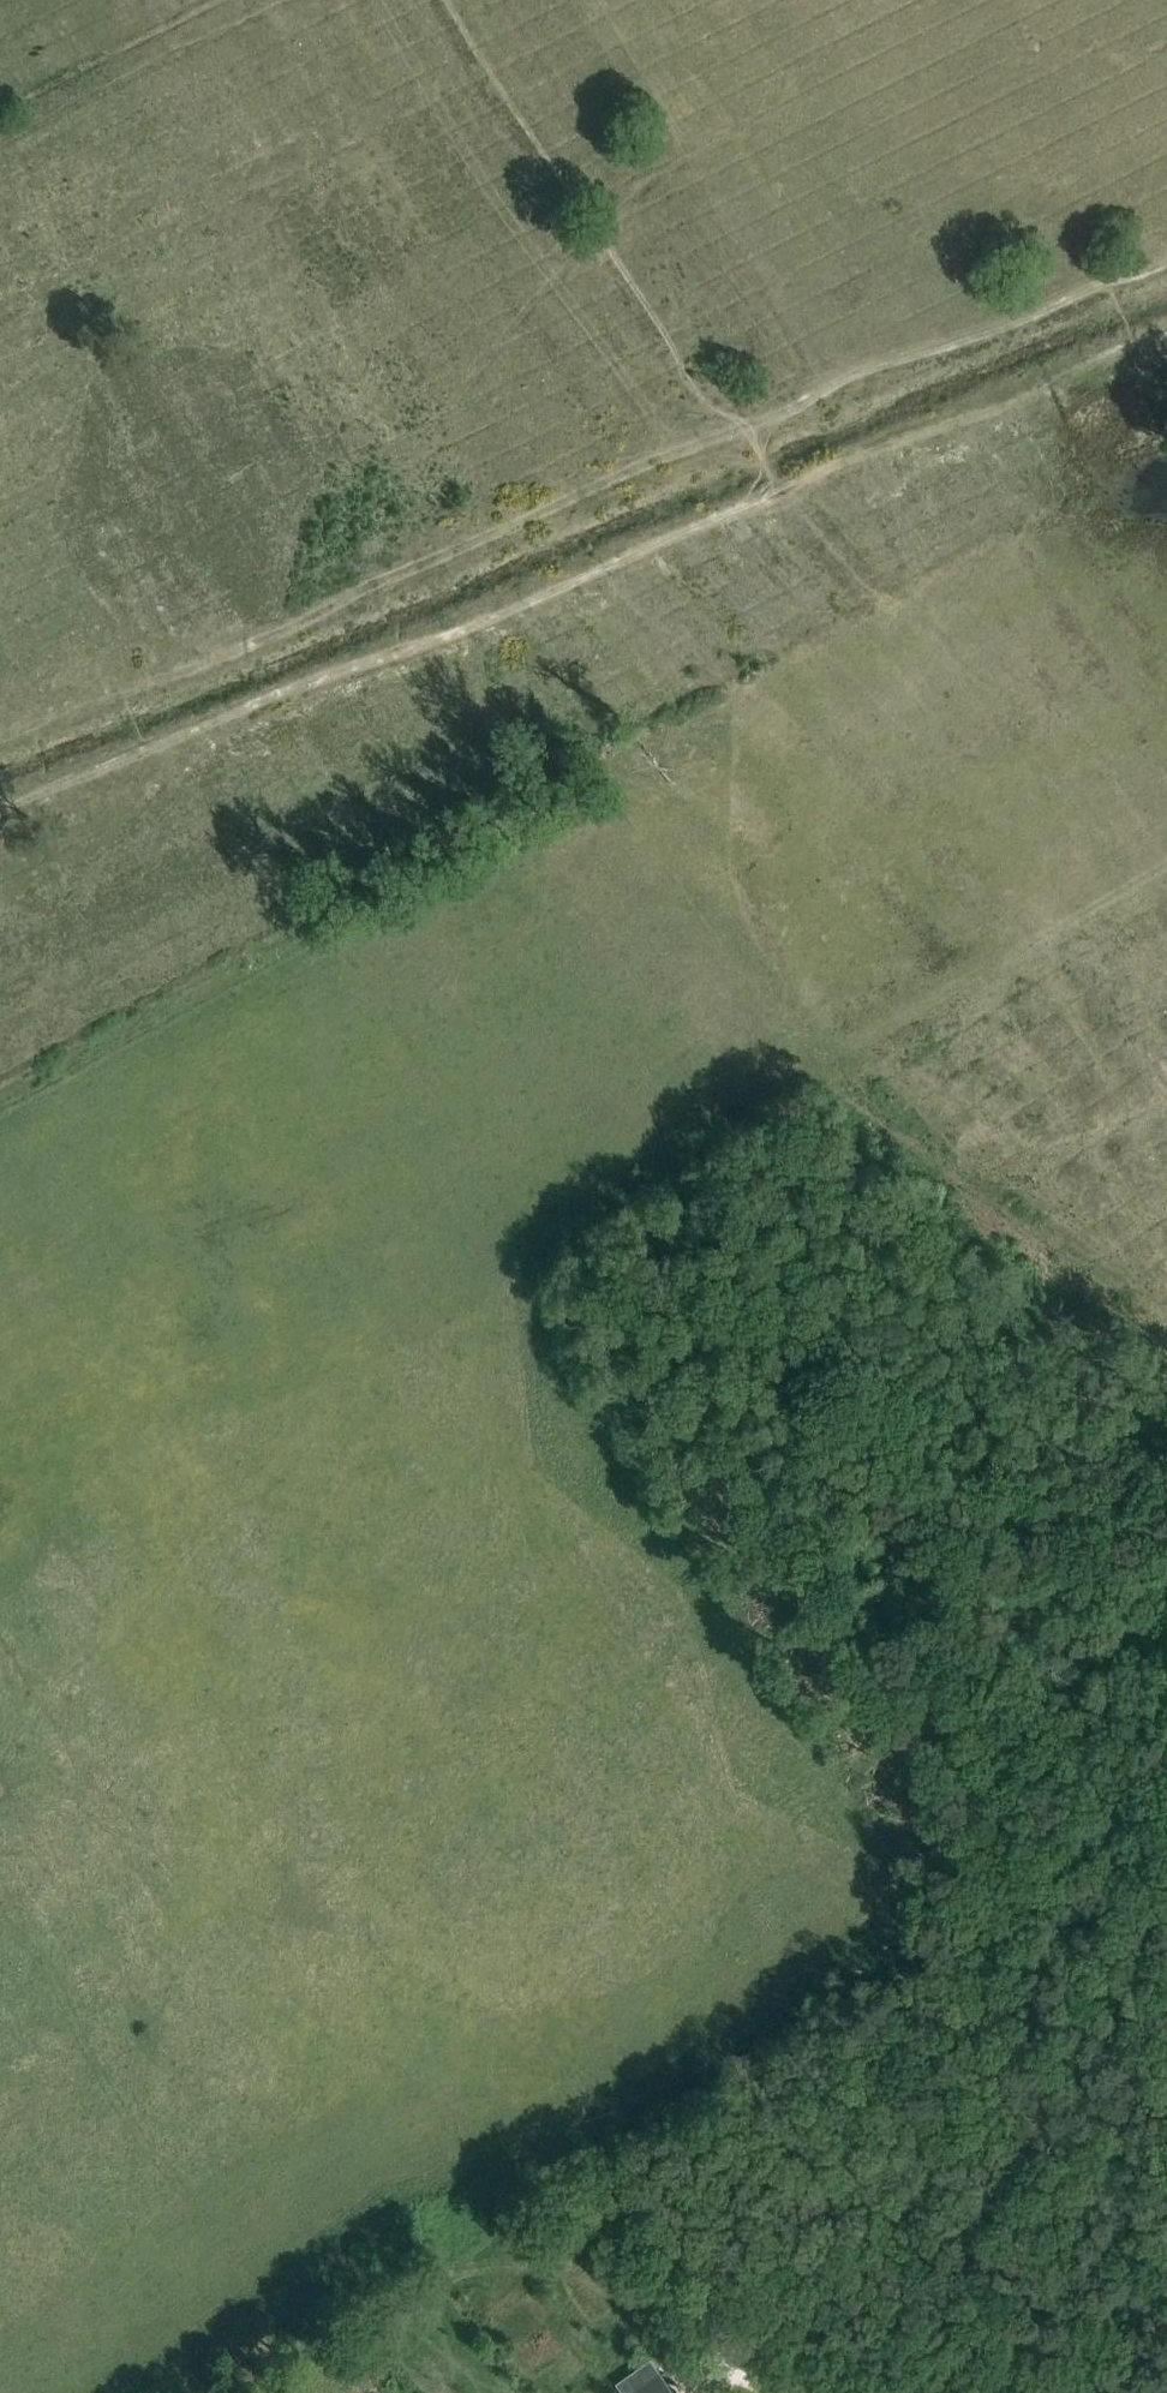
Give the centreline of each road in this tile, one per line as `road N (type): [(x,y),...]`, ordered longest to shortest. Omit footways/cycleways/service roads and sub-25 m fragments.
road 1 (track): [(1015,2392),(1073,2319),(1166,2259)]

